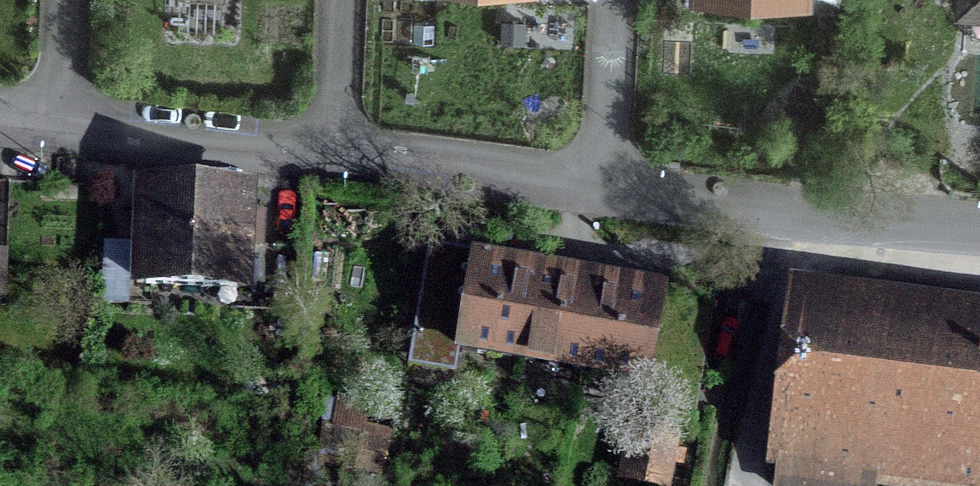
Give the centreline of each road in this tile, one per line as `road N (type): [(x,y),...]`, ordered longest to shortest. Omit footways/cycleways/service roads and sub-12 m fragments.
road 1 (residential): [(71,126),(345,157)]
road 2 (residential): [(345,157),(618,192)]
road 3 (residential): [(618,192),(875,220)]
road 4 (residential): [(875,220),(898,0)]
road 5 (residential): [(625,0),(618,192)]
road 6 (residential): [(350,0),(345,157)]
road 7 (residential): [(75,0),(71,126)]

